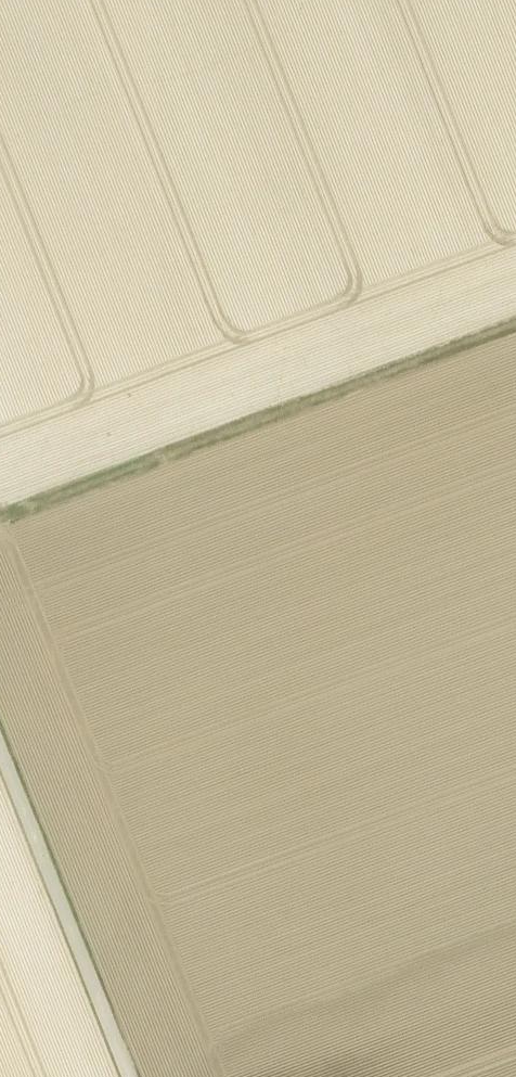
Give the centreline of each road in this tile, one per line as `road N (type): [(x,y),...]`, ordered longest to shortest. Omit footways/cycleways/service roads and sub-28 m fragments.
road 1 (unclassified): [(515,323),(0,514)]
road 2 (unclassified): [(0,751),(128,1076)]

